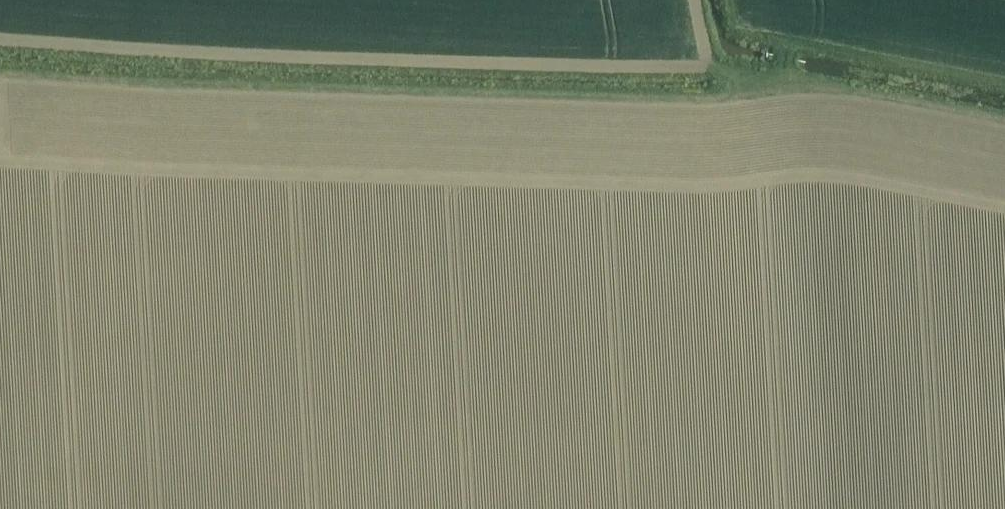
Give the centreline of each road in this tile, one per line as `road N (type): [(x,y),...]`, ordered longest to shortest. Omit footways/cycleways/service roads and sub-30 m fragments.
road 1 (track): [(1004,117),(704,68),(0,41)]
road 2 (track): [(0,74),(708,100),(769,82),(789,46)]

